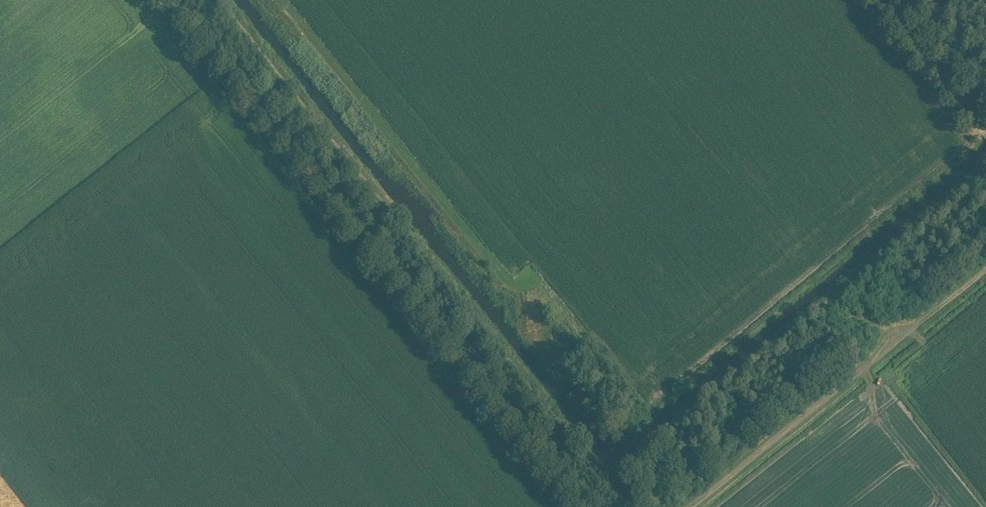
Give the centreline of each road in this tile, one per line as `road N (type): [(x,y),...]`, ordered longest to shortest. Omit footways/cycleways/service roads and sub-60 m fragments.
road 1 (track): [(692,506),(985,271)]
road 2 (track): [(880,0),(980,128)]

